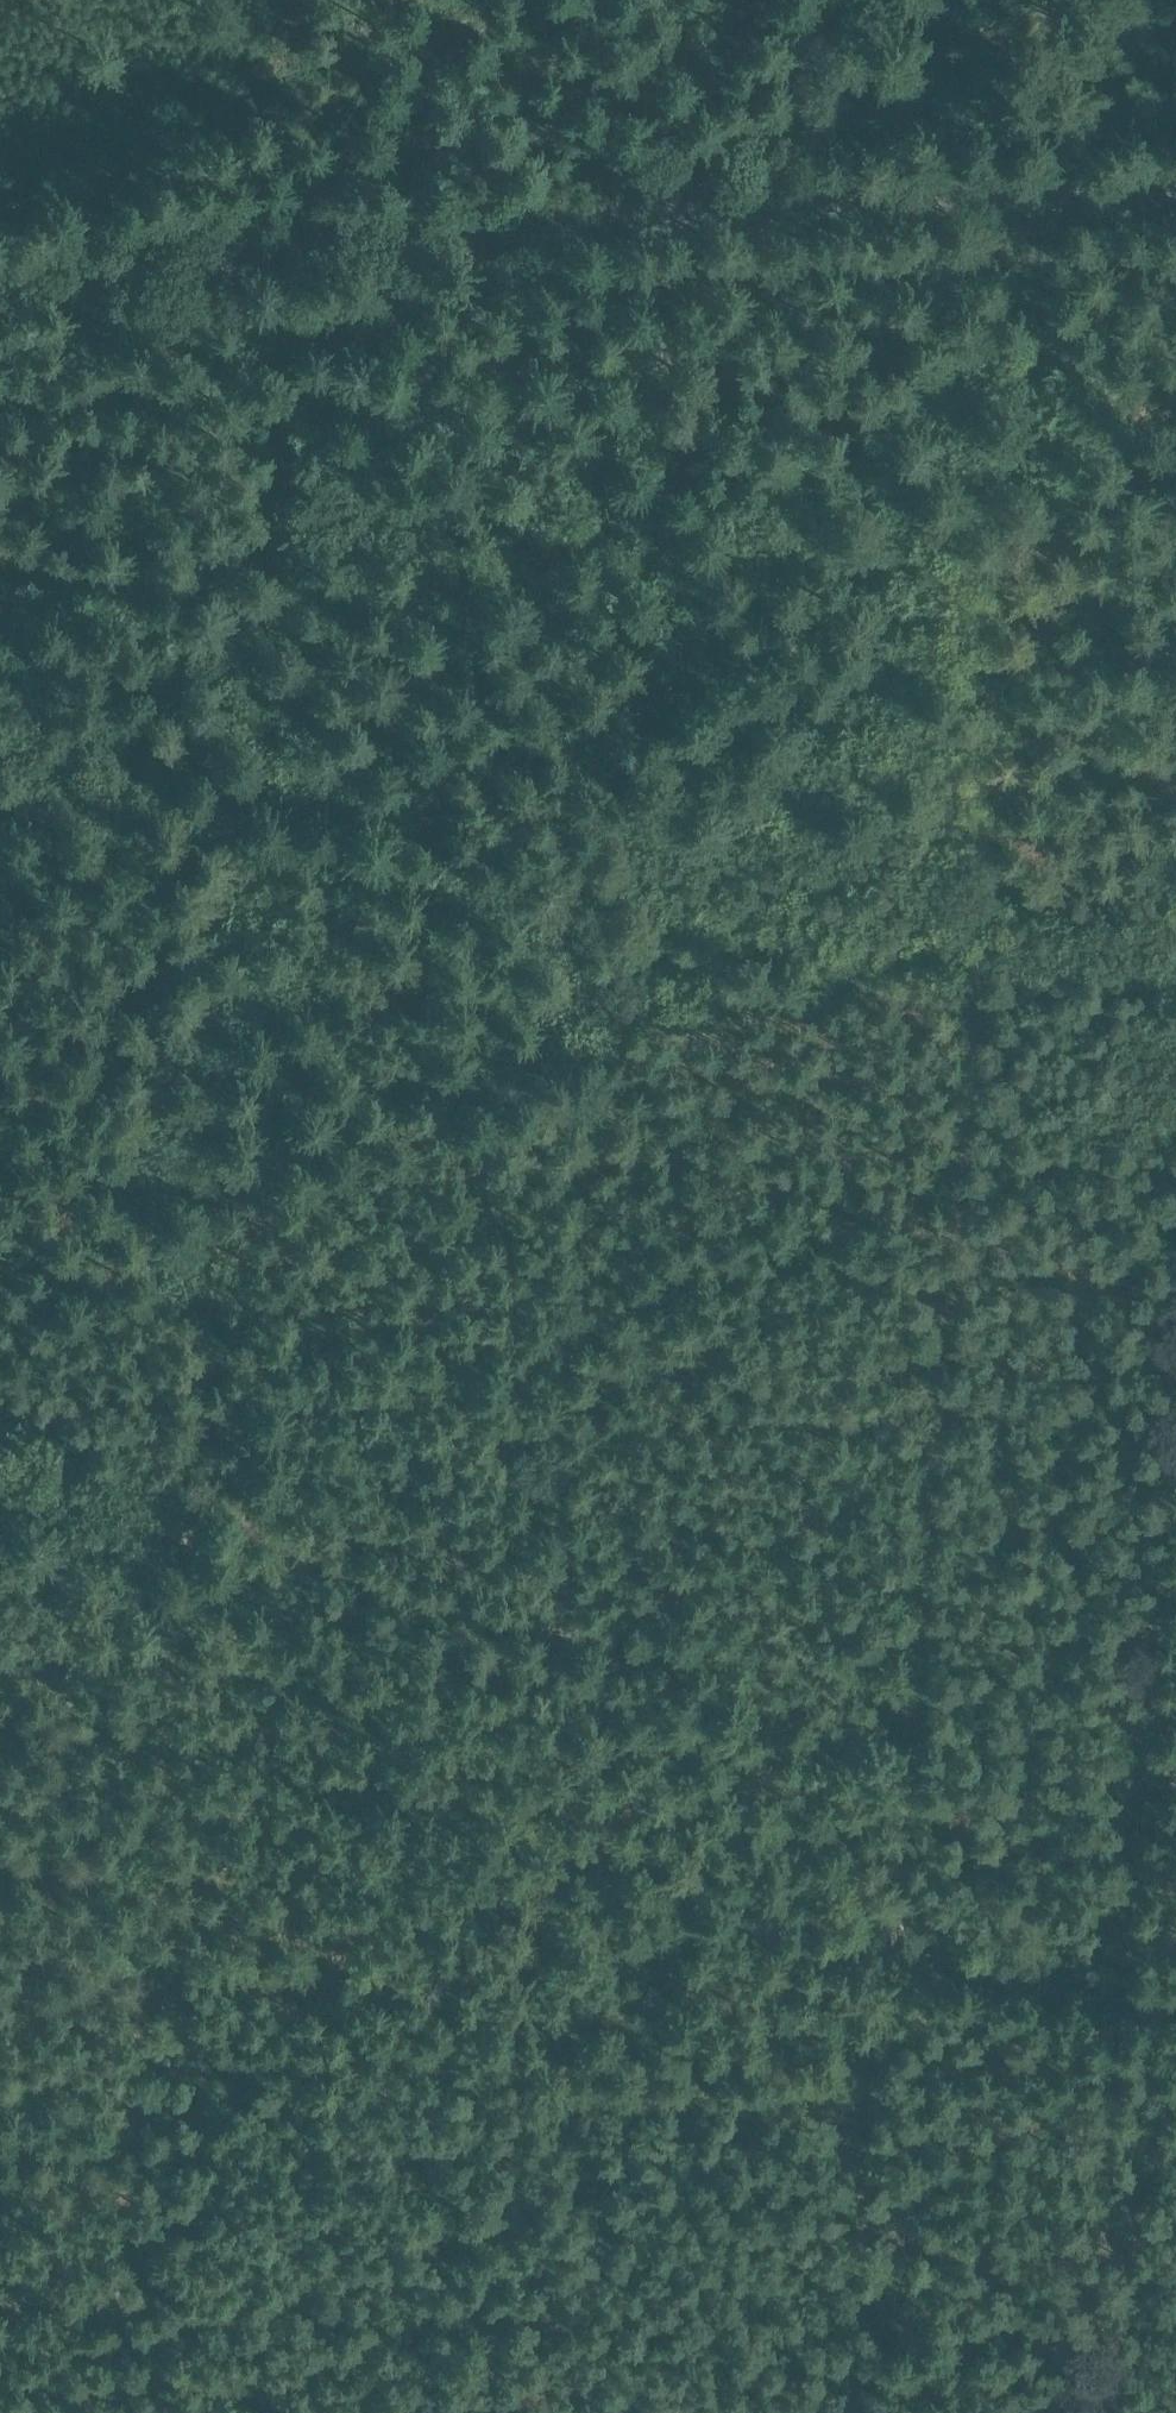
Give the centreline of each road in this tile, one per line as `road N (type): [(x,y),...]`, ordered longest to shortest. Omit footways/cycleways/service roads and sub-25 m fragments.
road 1 (track): [(852,2412),(1009,597),(1034,195)]
road 2 (secondary): [(1175,199),(1034,195),(502,224),(0,292)]
road 3 (track): [(916,1678),(611,1640),(465,1611),(329,1573),(245,1523),(0,1439)]
road 4 (track): [(100,2412),(188,1501)]

